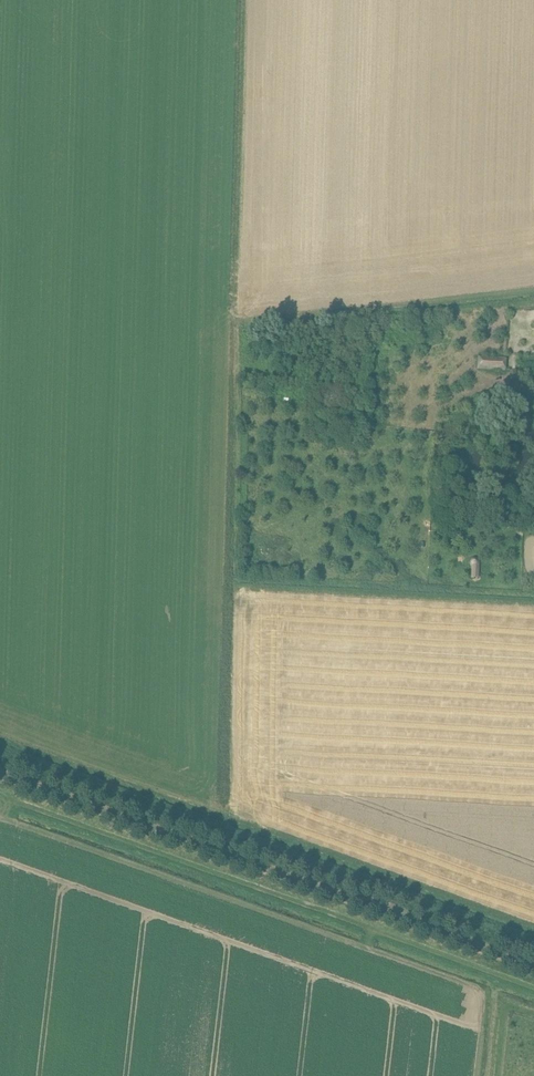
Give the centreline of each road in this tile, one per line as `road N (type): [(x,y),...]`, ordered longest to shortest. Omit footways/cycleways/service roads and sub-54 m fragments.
road 1 (track): [(241,0),(220,811),(0,731)]
road 2 (track): [(0,799),(533,990)]

